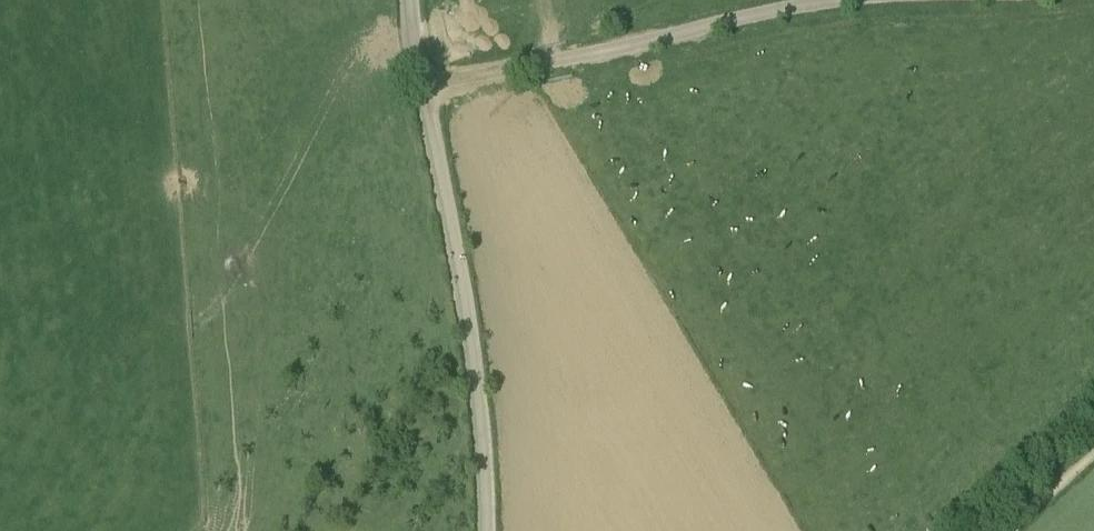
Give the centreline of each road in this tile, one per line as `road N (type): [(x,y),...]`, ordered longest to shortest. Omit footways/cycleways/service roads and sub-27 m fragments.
road 1 (unclassified): [(484,530),(468,326),(409,0)]
road 2 (track): [(421,86),(835,0)]

